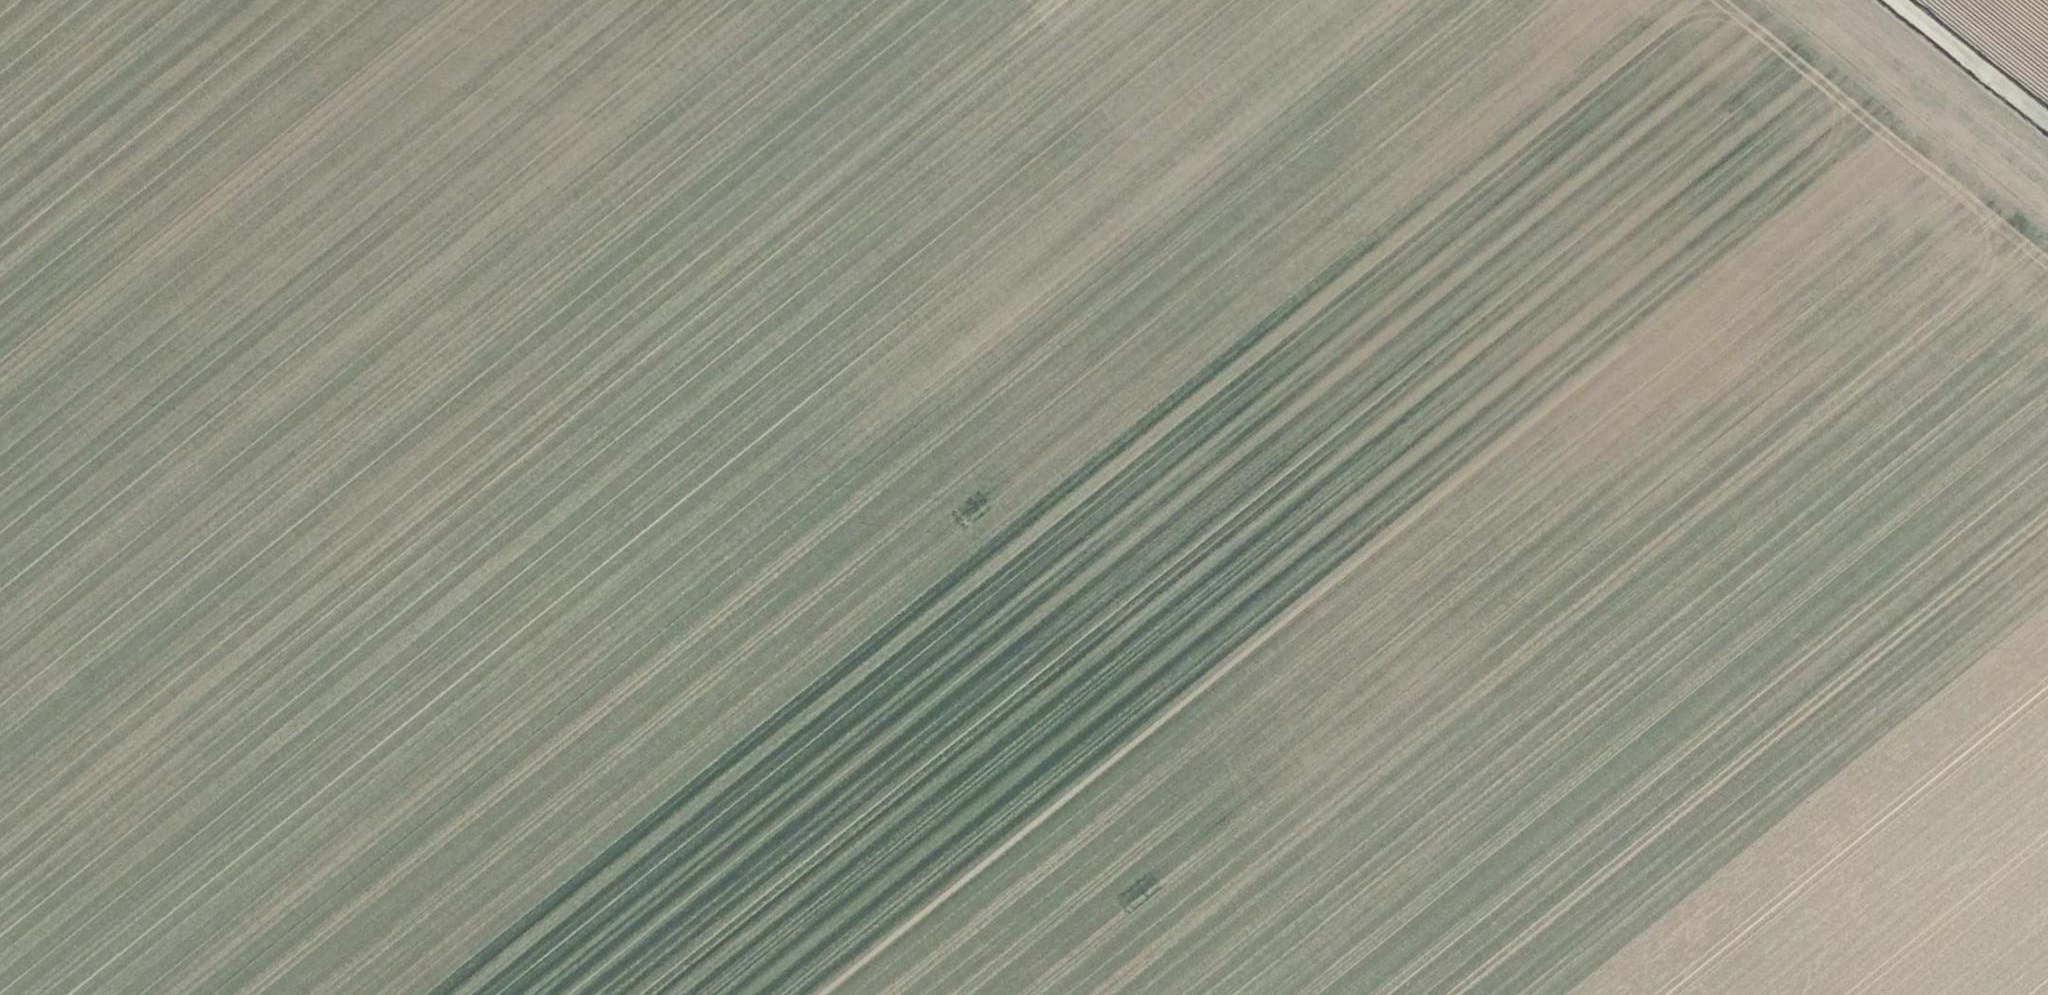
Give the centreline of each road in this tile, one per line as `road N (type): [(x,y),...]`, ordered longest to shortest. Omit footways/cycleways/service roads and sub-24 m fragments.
road 1 (unclassified): [(1894,0),(2047,123)]

